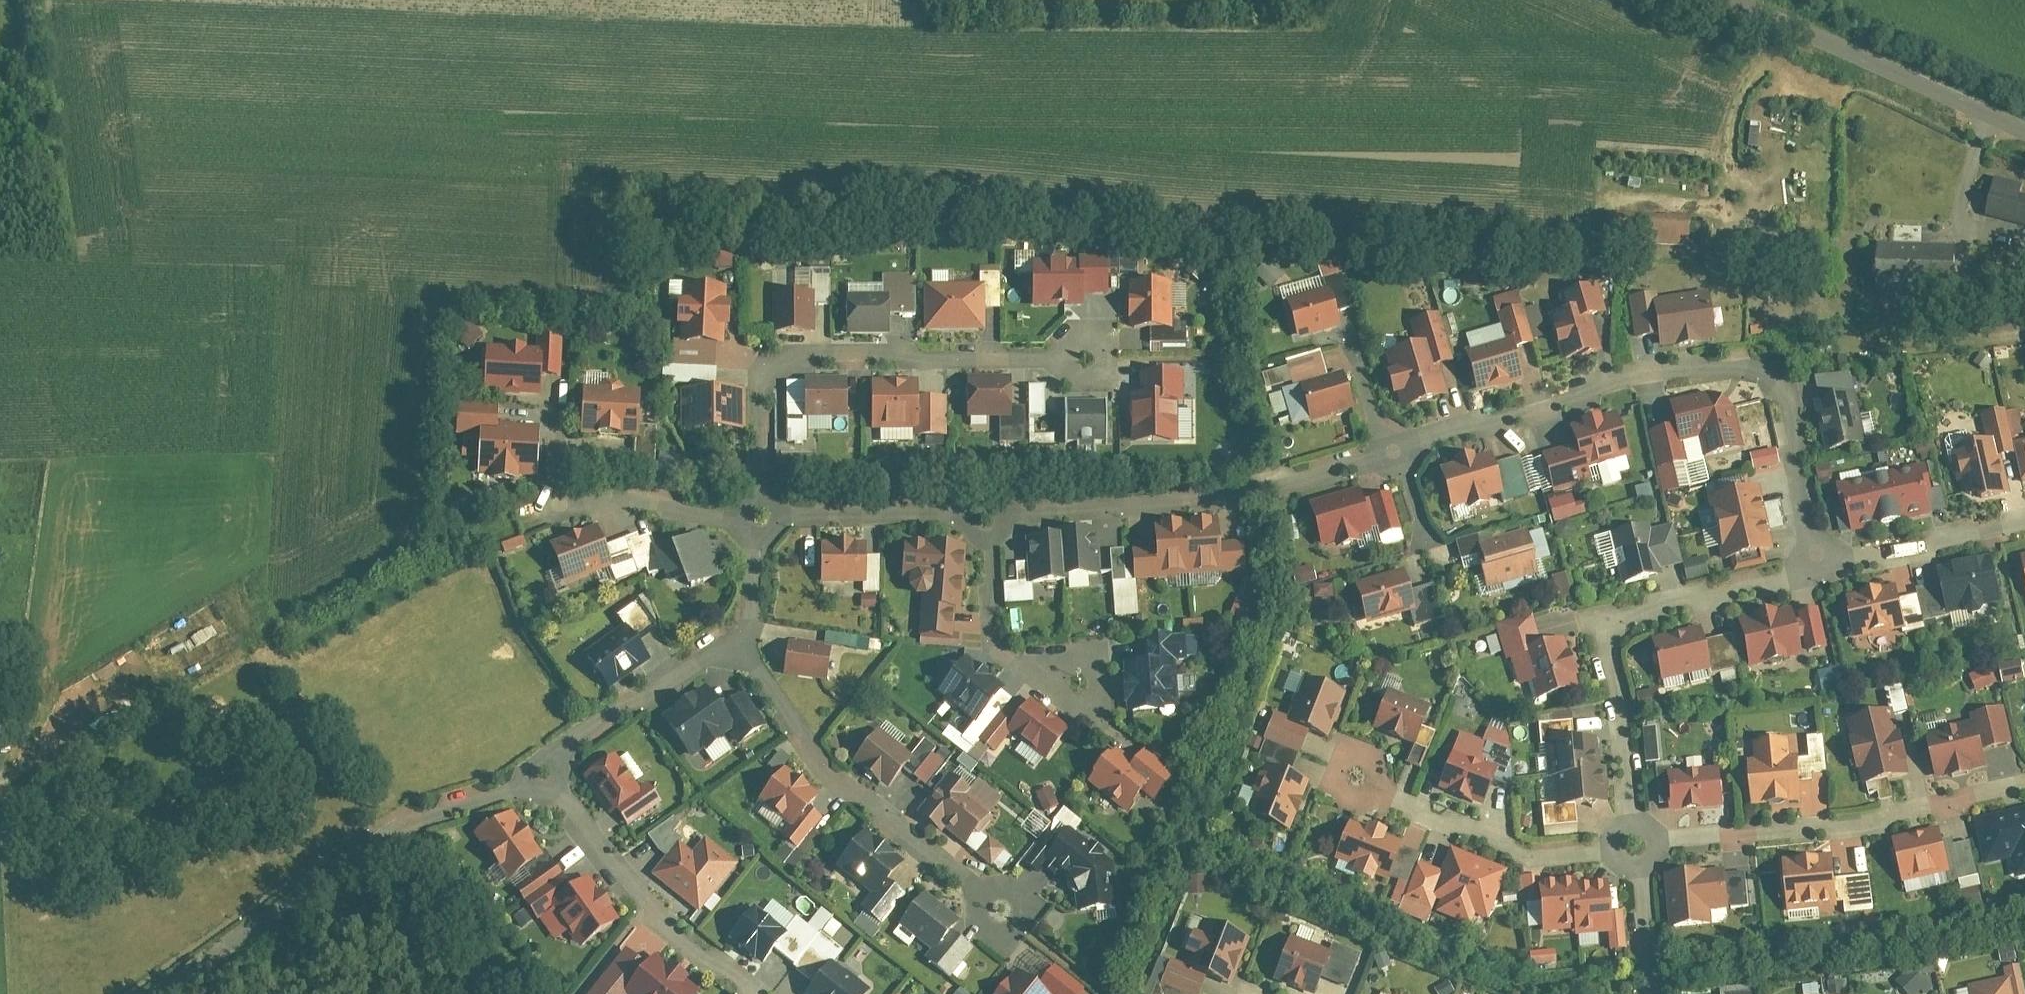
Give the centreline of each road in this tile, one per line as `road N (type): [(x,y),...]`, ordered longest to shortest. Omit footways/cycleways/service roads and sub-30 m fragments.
road 1 (residential): [(1394,457),(1626,386),(1752,377),(1781,390),(1817,568)]
road 2 (residential): [(766,532),(774,380),(803,359),(1087,366)]
road 3 (residential): [(153,993),(397,834),(545,775)]
road 4 (residential): [(1635,849),(1605,649),(1630,619),(1817,568)]
road 5 (residential): [(990,525),(1264,495),(1394,457)]
road 6 (residential): [(2024,790),(1876,830),(1635,849)]
road 7 (residential): [(733,660),(765,683),(818,763),(1005,918)]
road 8 (residential): [(2024,136),(1728,0)]
road 9 (residential): [(545,775),(629,893),(743,993)]
road 10 (residential): [(1635,849),(1540,863),(1359,783)]
road 11 (residential): [(766,532),(804,521),(990,525)]
road 12 (residential): [(545,775),(598,730),(710,660),(733,660)]
road 13 (residential): [(990,525),(991,638),(1026,668),(1080,687)]
road 14 (residential): [(1817,568),(2024,527)]
road 15 (residential): [(566,512),(631,508),(766,532)]
road 16 (residential): [(1649,993),(1635,849)]
road 17 (residential): [(733,660),(759,607),(766,532)]

